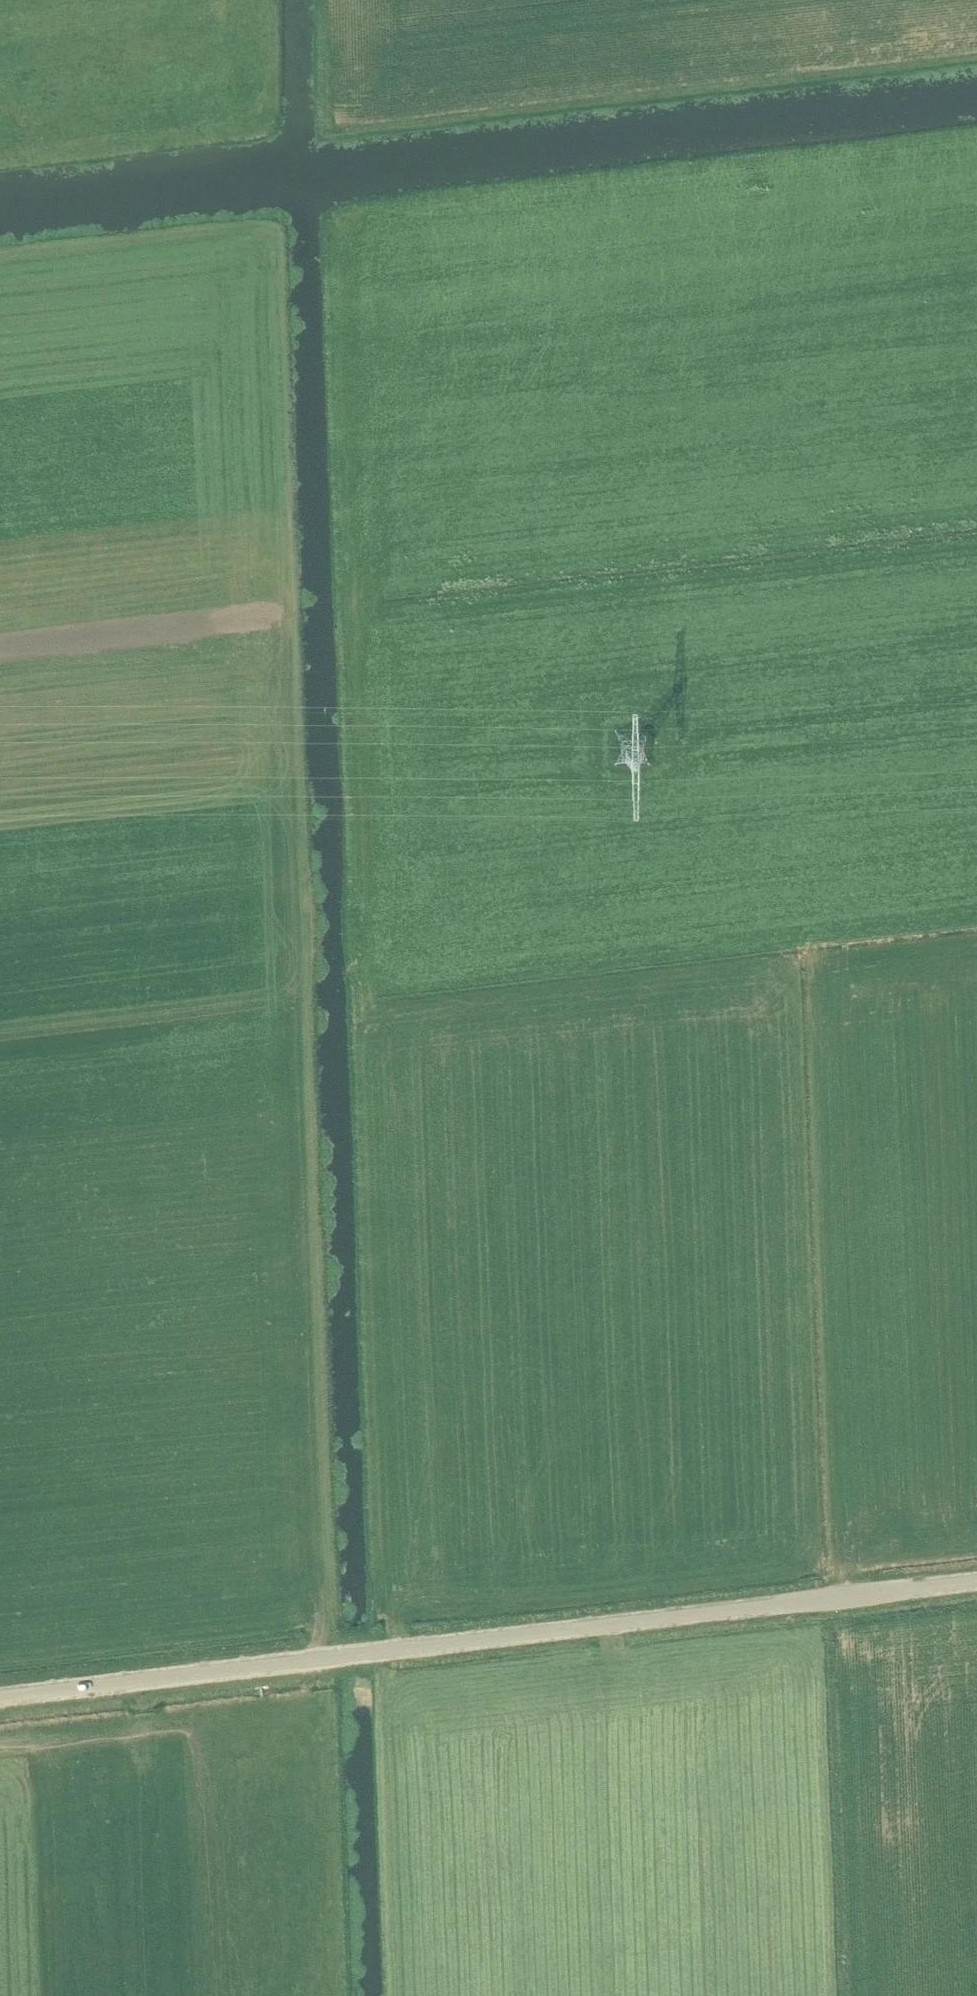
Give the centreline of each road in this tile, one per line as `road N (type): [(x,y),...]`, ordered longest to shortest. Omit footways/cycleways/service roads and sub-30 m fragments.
road 1 (unclassified): [(0,1697),(976,1581)]

